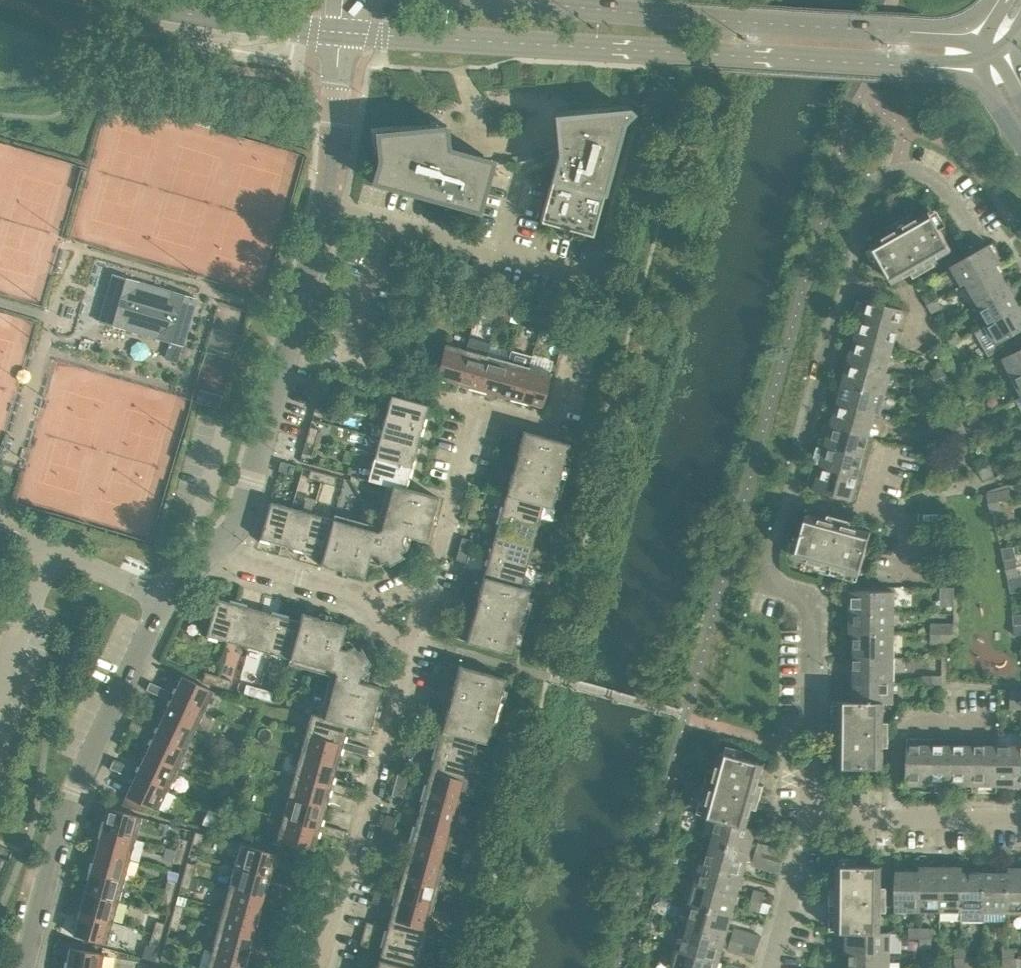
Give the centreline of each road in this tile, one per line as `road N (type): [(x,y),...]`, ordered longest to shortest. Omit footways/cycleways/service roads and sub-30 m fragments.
road 1 (tertiary): [(340,32),(975,67)]
road 2 (residential): [(340,32),(326,202),(237,523),(209,551)]
road 3 (tertiary): [(978,34),(529,0)]
road 4 (residential): [(164,599),(73,793),(23,967)]
road 5 (residential): [(426,581),(473,406),(550,428),(576,331)]
road 6 (residential): [(789,494),(867,193),(899,170)]
road 7 (residential): [(808,814),(812,609),(771,570),(789,494)]
road 8 (residential): [(317,967),(405,654)]
road 9 (tertiary): [(118,0),(340,32)]
road 10 (residential): [(808,814),(1020,819)]
road 11 (residential): [(380,603),(209,551)]
road 12 (residential): [(773,967),(808,814)]
road 13 (residential): [(789,494),(906,525)]

